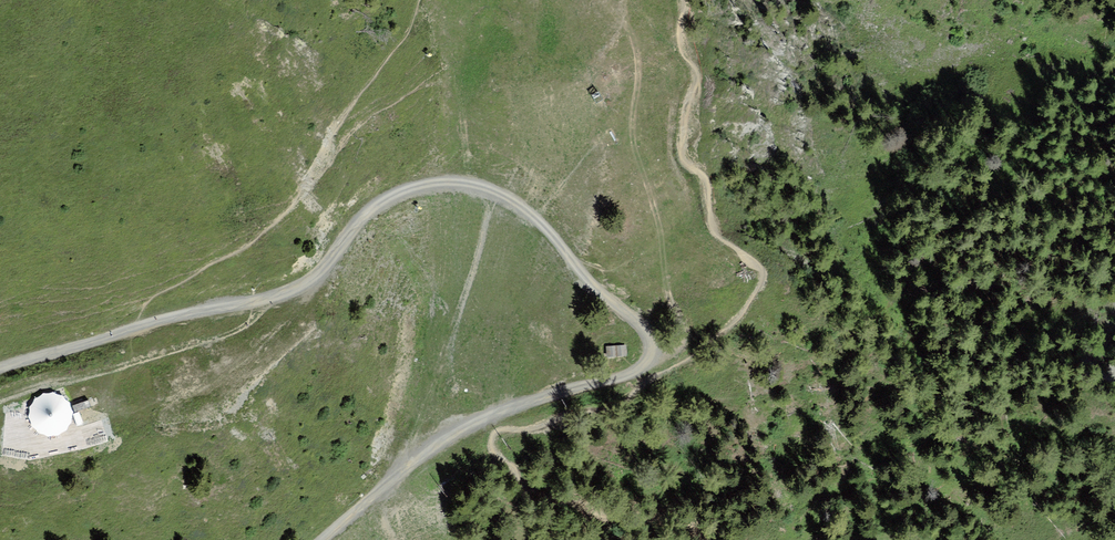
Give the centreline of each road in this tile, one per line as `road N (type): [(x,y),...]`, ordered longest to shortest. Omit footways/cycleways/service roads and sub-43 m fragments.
road 1 (track): [(0,373),(131,330),(284,297),(317,280),(365,213),(408,190),(477,185),(512,201),(648,341),(648,368),(570,389),(444,443),(401,470),(326,539)]
road 2 (track): [(653,354),(680,346),(688,331),(668,299),(635,150),(637,71),(623,24)]

